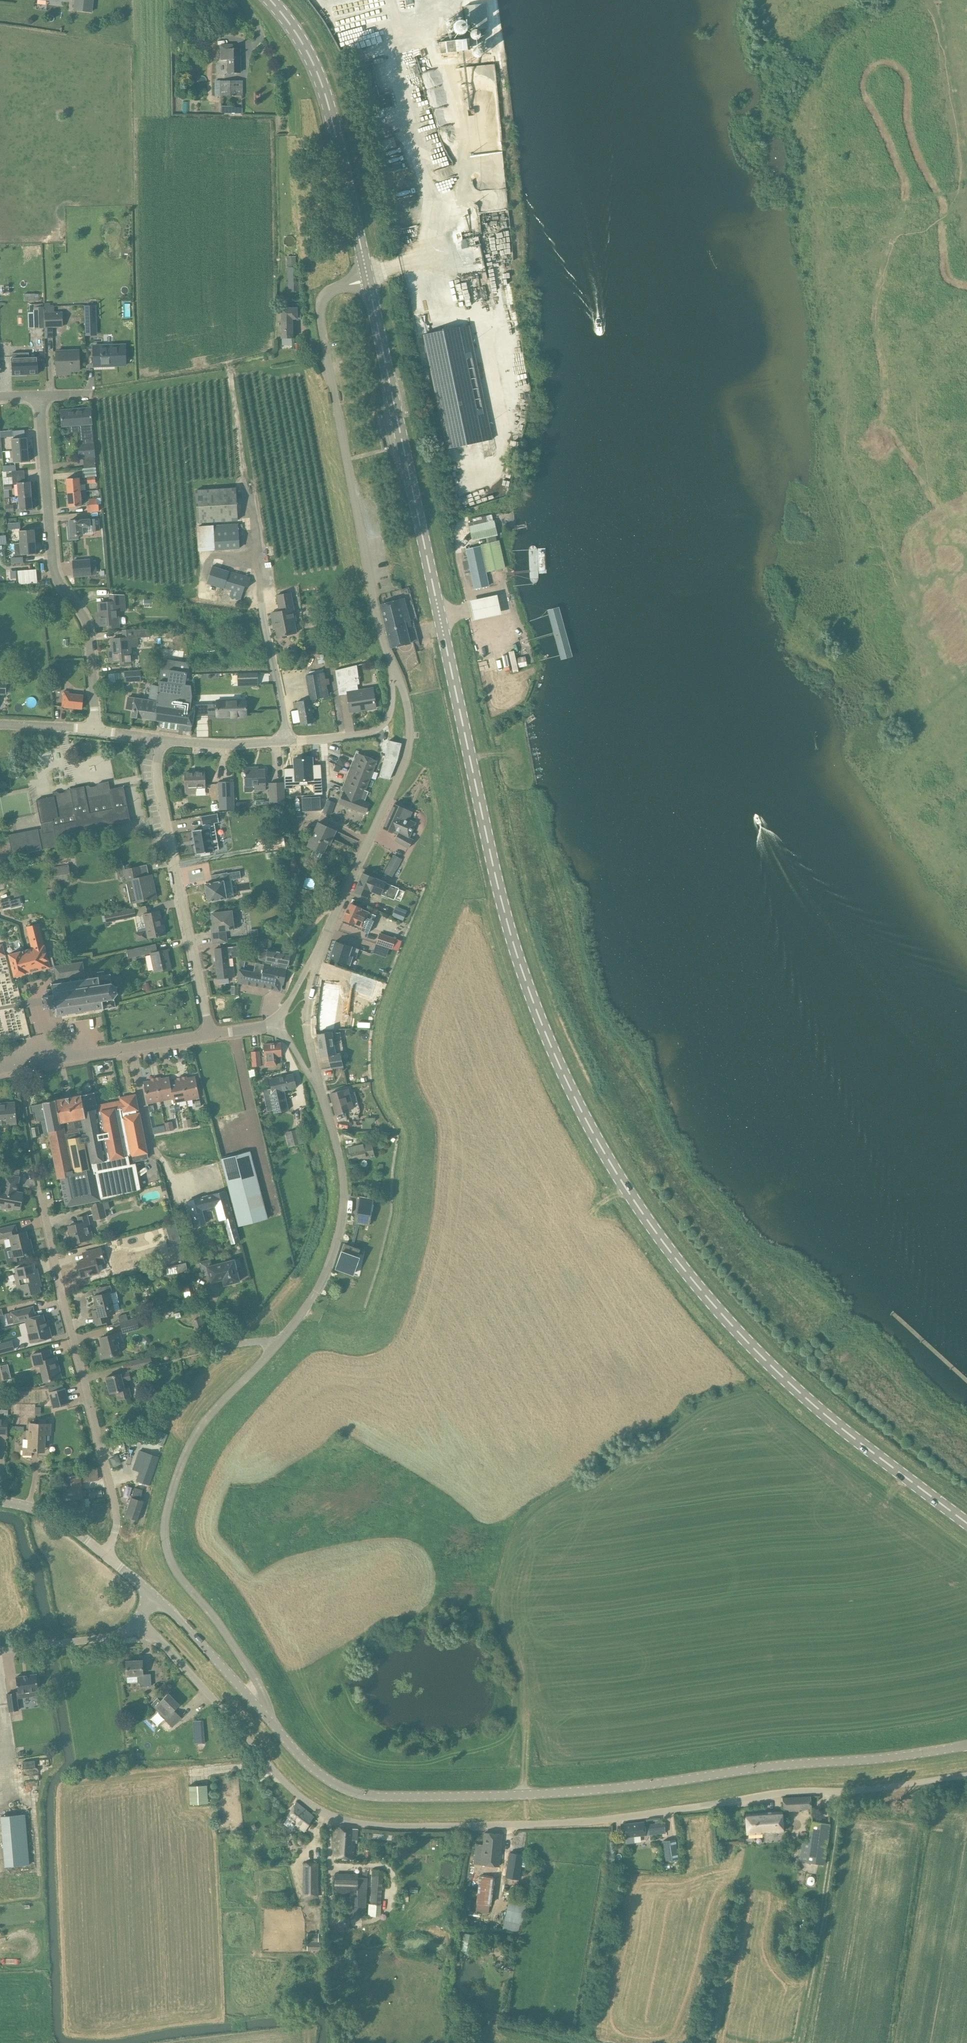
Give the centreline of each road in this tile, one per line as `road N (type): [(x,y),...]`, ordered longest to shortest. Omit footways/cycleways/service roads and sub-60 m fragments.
road 1 (secondary): [(966,1522),(768,1363),(713,1303),(652,1227),(563,1074),(507,919),(368,280)]
road 2 (unclassified): [(966,1776),(548,1825),(354,1826),(309,1806),(166,1648),(132,1630)]
road 3 (tertiary): [(966,1744),(540,1796),(377,1797),(321,1776),(266,1715)]
road 4 (residential): [(266,1715),(257,1679),(172,1566),(162,1533),(203,1419),(294,1323),(334,1250),(343,1205),(338,1148),(318,1082)]
road 5 (unclassified): [(389,666),(319,311),(325,293),(368,280)]
road 6 (residential): [(106,1556),(116,1528),(111,1486),(39,1194)]
road 7 (residential): [(94,729),(86,627),(51,562),(39,397)]
road 8 (residential): [(319,953),(407,765),(412,731),(389,666)]
road 9 (residential): [(210,1035),(156,770),(162,738)]
road 10 (secondary): [(368,280),(321,85),(270,0)]
road 11 (unclassified): [(162,738),(215,744),(374,731),(392,708),(389,666)]
road 12 (residential): [(0,1072),(210,1035)]
road 13 (tertiary): [(266,1715),(153,1598)]
road 14 (unclassified): [(0,1652),(132,1630)]
road 15 (residential): [(318,1082),(308,1027),(319,953)]
road 16 (unclassified): [(106,1556),(38,1511),(0,1503)]

